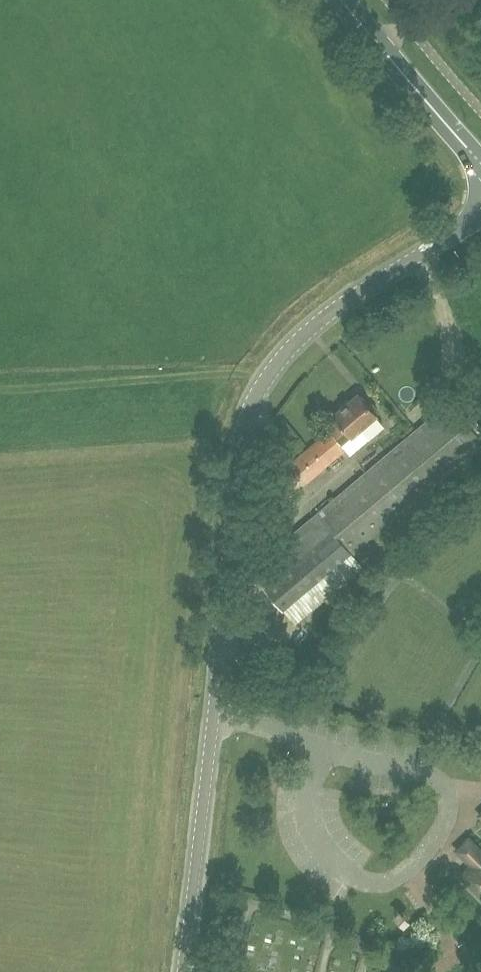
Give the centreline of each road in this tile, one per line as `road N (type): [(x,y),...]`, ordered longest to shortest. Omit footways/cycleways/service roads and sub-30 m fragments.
road 1 (unclassified): [(183,971),(247,415),(278,363),(315,325),(480,208)]
road 2 (primary): [(480,162),(342,0)]

